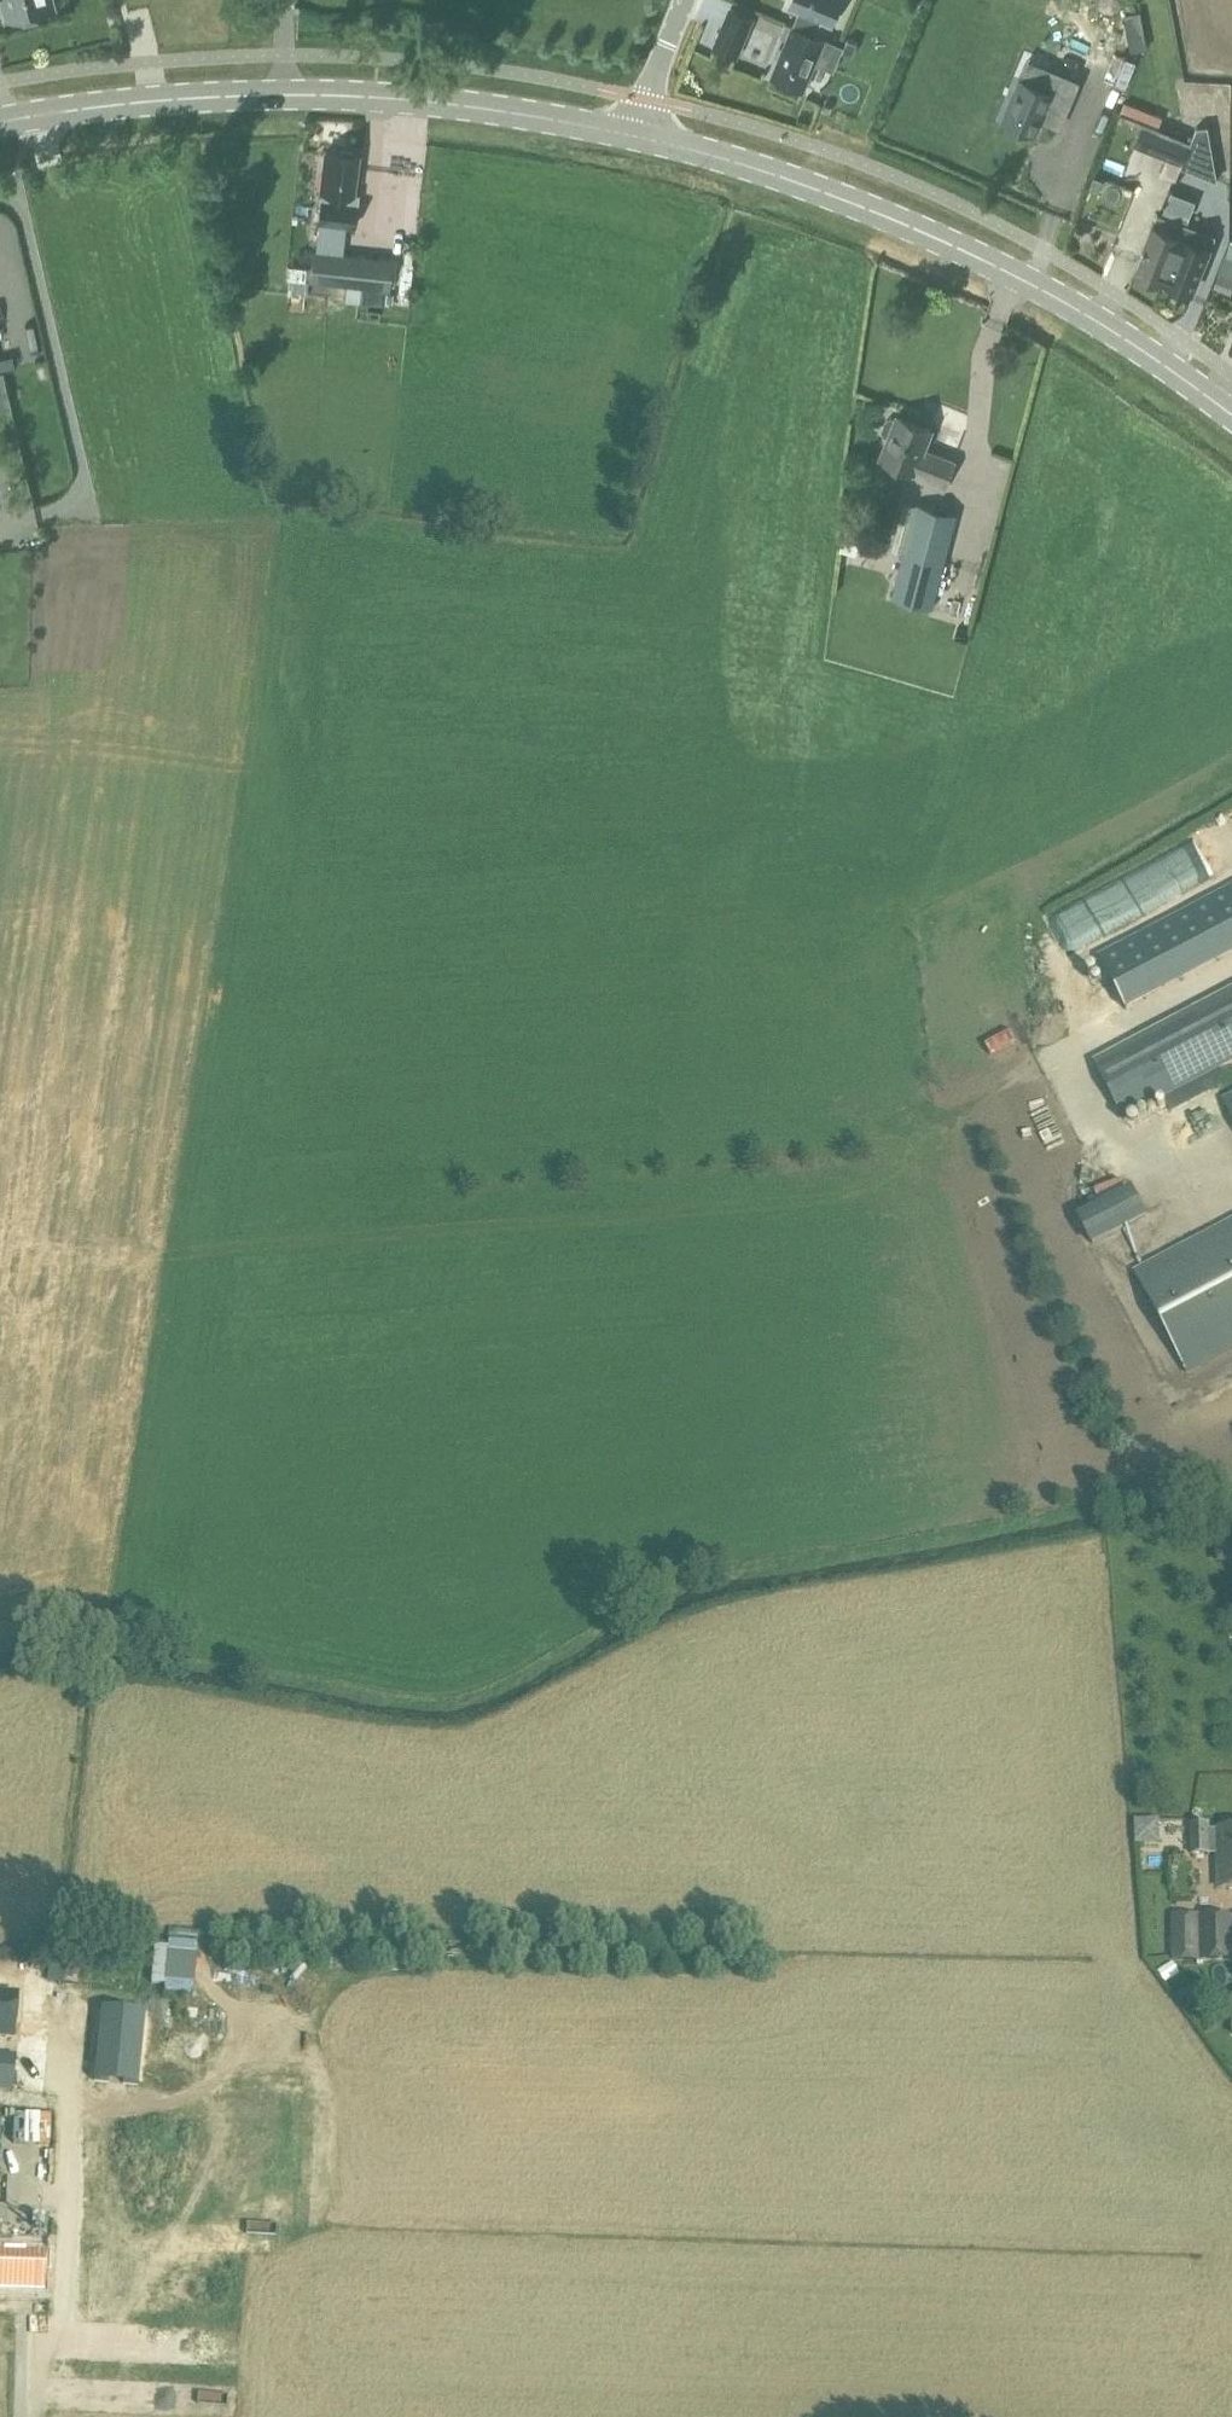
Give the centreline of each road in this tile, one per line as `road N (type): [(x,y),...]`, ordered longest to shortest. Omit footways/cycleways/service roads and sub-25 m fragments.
road 1 (secondary): [(1231,416),(1093,320),(969,254),(789,180),(634,135)]
road 2 (secondary): [(634,135),(389,97),(175,97),(0,121)]
road 3 (track): [(27,2126),(17,2416)]
road 4 (unclassified): [(634,135),(684,0)]

